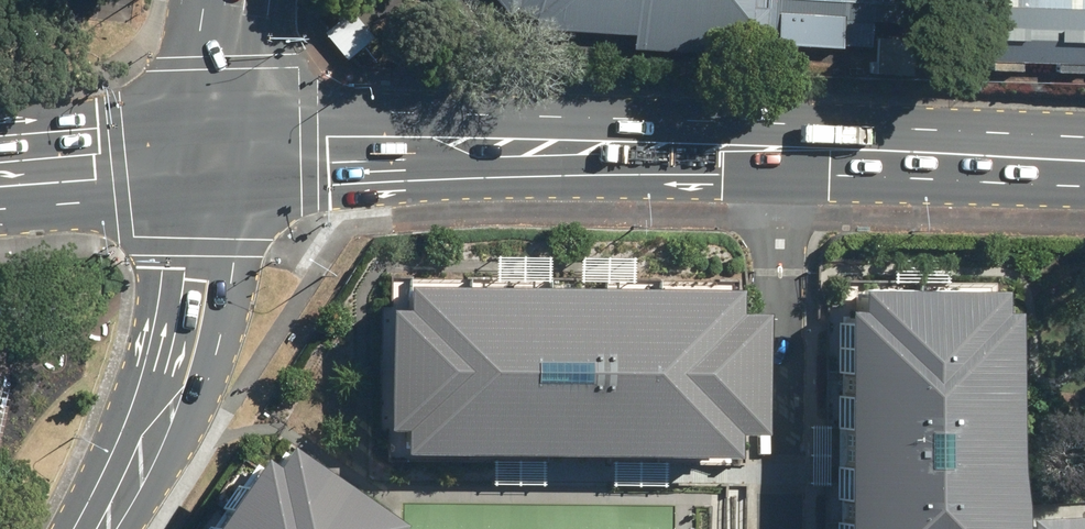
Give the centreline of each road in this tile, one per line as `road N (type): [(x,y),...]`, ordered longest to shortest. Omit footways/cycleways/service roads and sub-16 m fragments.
road 1 (primary): [(780,148),(327,148),(221,160)]
road 2 (secondary): [(221,160),(210,283),(185,389),(102,528)]
road 3 (residential): [(780,148),(777,528)]
road 4 (primary): [(1084,158),(780,148)]
road 5 (primary): [(221,160),(0,184)]
road 6 (secondary): [(230,0),(221,160)]

